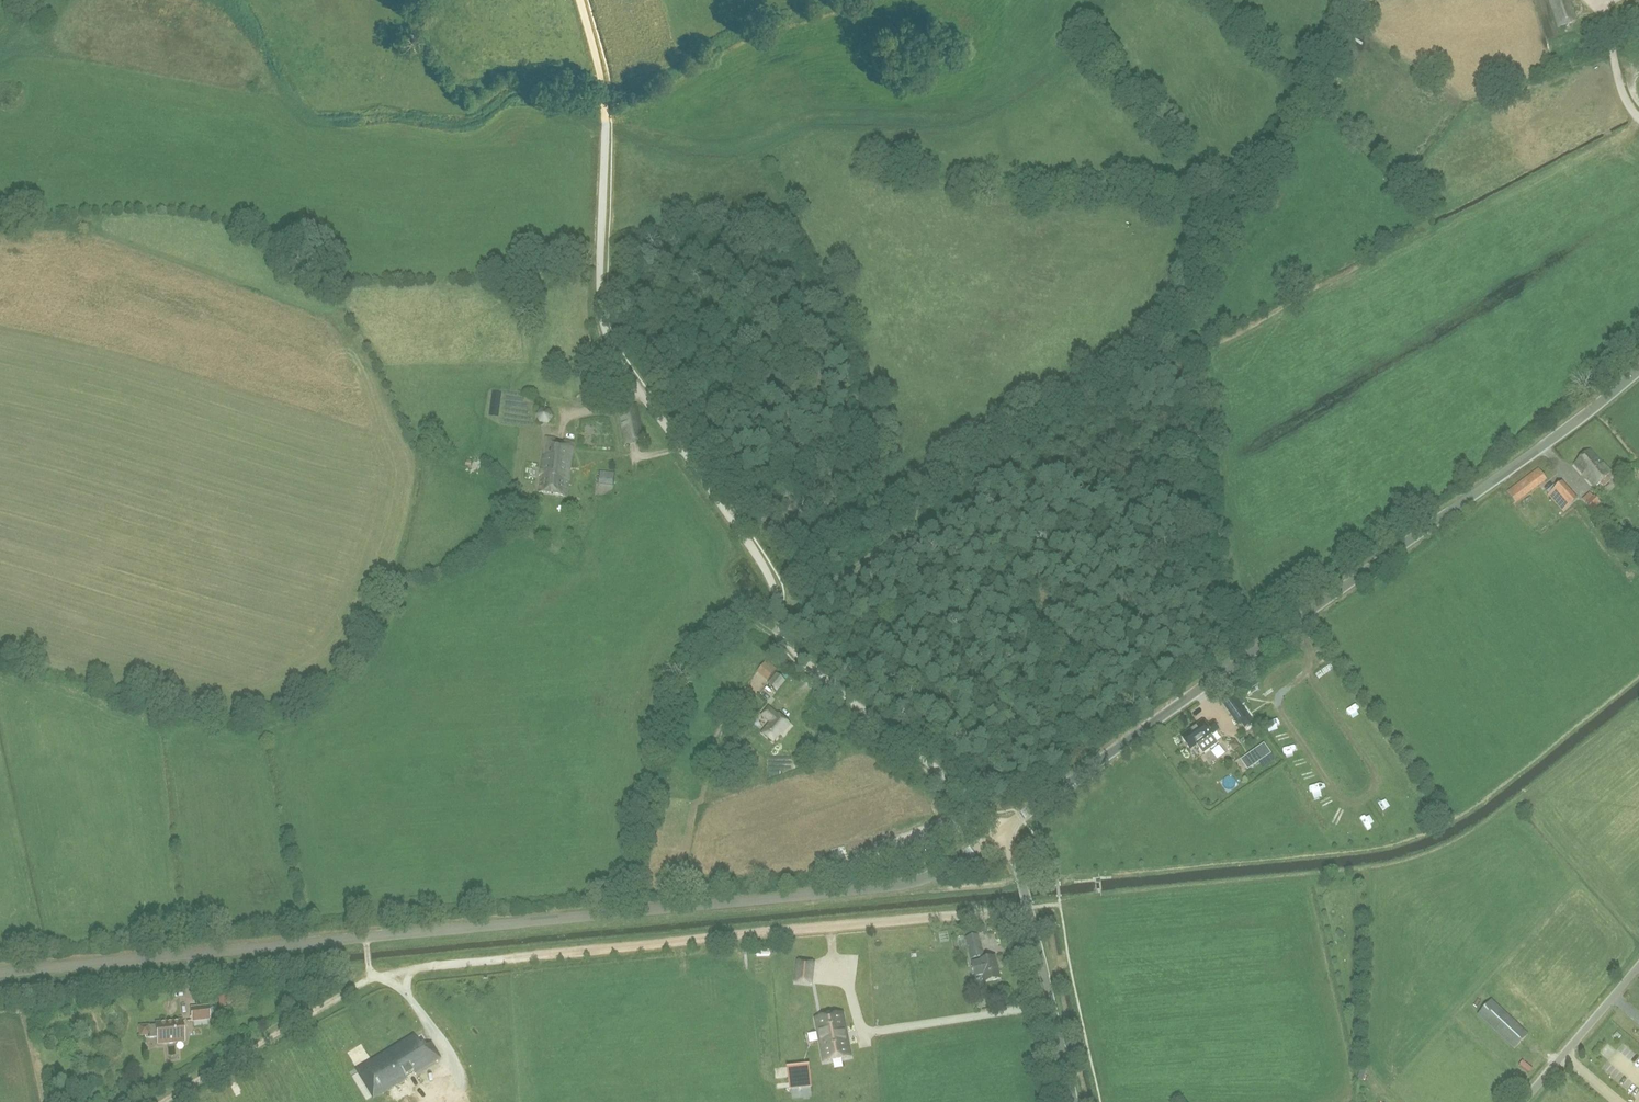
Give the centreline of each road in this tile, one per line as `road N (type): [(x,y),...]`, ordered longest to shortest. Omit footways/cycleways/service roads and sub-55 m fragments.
road 1 (track): [(778,612),(919,524),(908,496),(919,476),(1117,351),(1146,318),(1205,213),(1241,186),(1365,0)]
road 2 (unclassified): [(1000,831),(1638,366)]
road 3 (track): [(580,0),(604,87),(604,340),(768,574),(778,612)]
road 4 (track): [(374,977),(1028,908)]
road 5 (unclassified): [(367,936),(907,884),(1000,831)]
road 6 (unclassified): [(0,971),(367,936)]
road 7 (track): [(778,612),(789,643),(807,664),(985,807)]
road 8 (unclassified): [(1073,1101),(1022,883),(1000,831)]
road 9 (track): [(164,1101),(374,977)]
road 10 (unclassified): [(1523,1101),(1638,966)]
road 11 (track): [(1638,119),(1591,0)]

